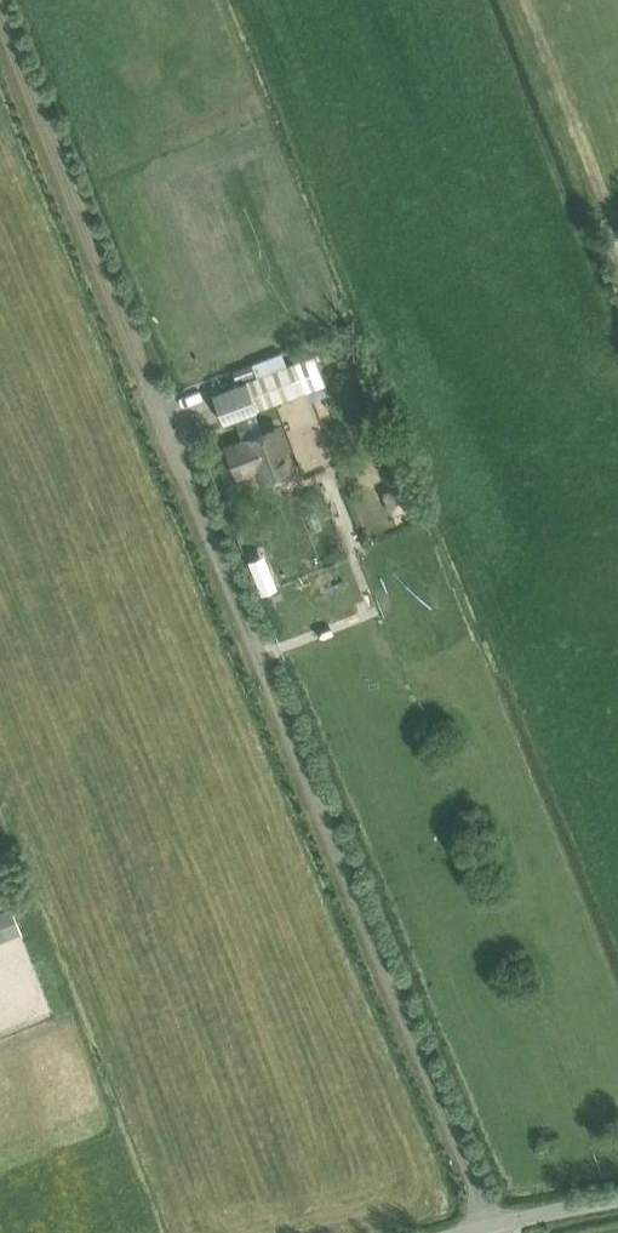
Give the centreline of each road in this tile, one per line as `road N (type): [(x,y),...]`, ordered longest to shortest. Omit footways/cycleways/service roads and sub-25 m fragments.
road 1 (unclassified): [(472,1232),(617,1200)]

